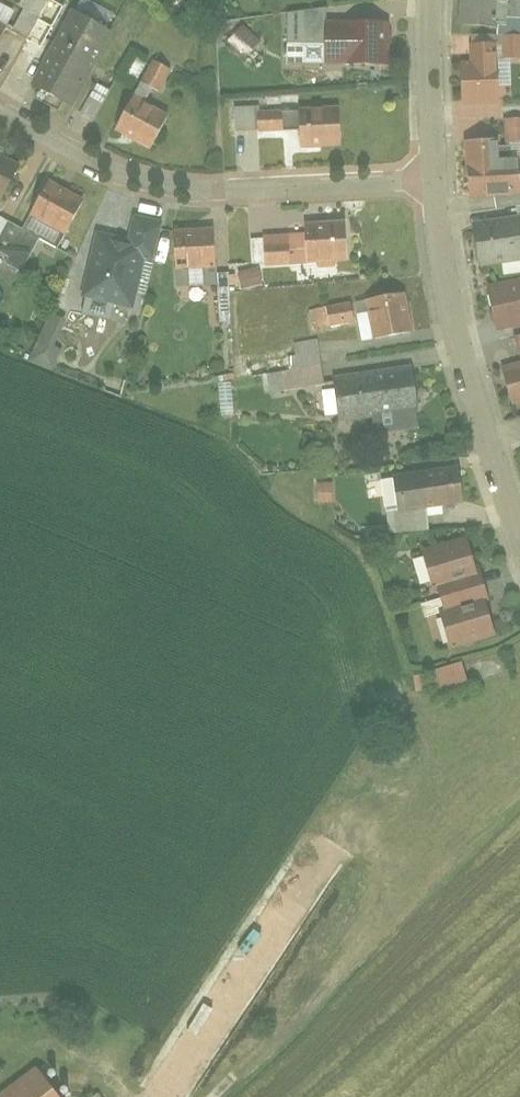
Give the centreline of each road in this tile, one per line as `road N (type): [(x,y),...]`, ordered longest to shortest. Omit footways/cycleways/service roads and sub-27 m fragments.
road 1 (residential): [(437,179),(185,190),(92,165),(0,119)]
road 2 (residential): [(437,179),(478,404),(519,540)]
road 3 (residential): [(432,0),(437,179)]

